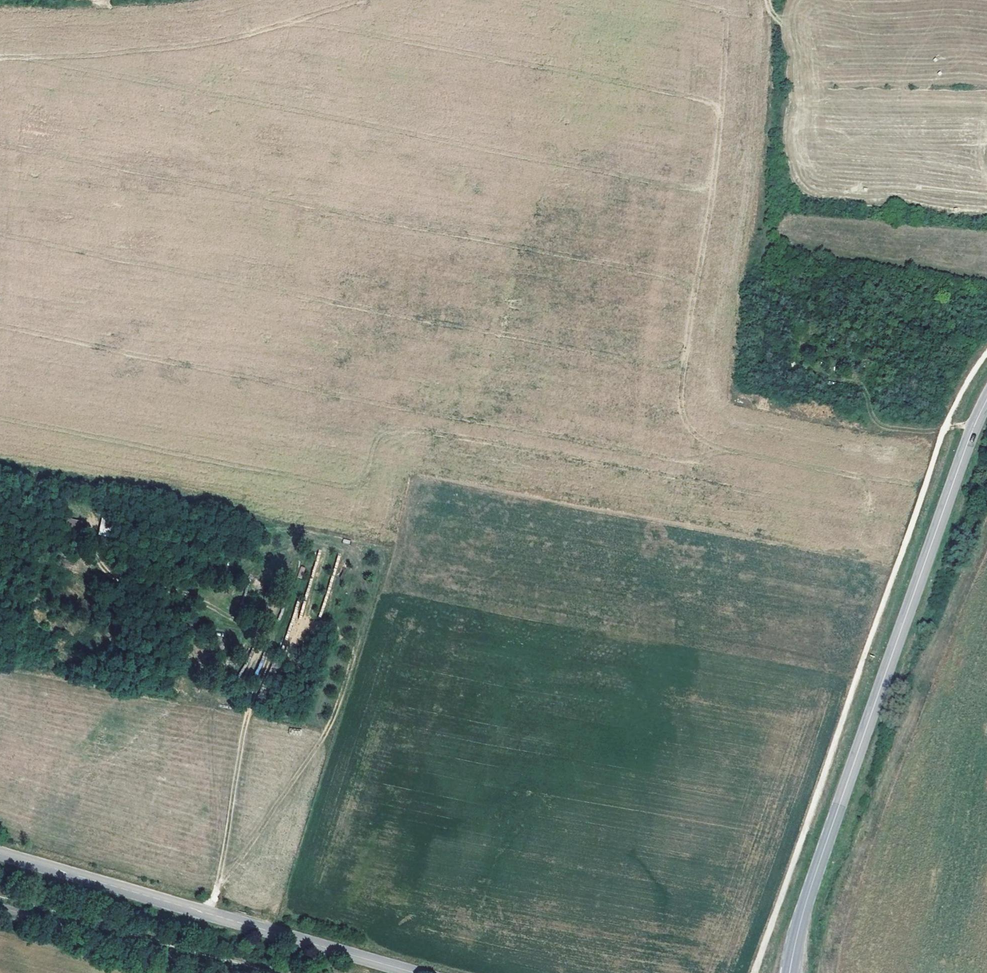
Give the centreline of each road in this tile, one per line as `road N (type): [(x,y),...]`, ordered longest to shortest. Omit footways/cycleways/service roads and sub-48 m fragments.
road 1 (tertiary): [(986,398),(811,884),(789,972)]
road 2 (tertiary): [(416,972),(0,855)]

